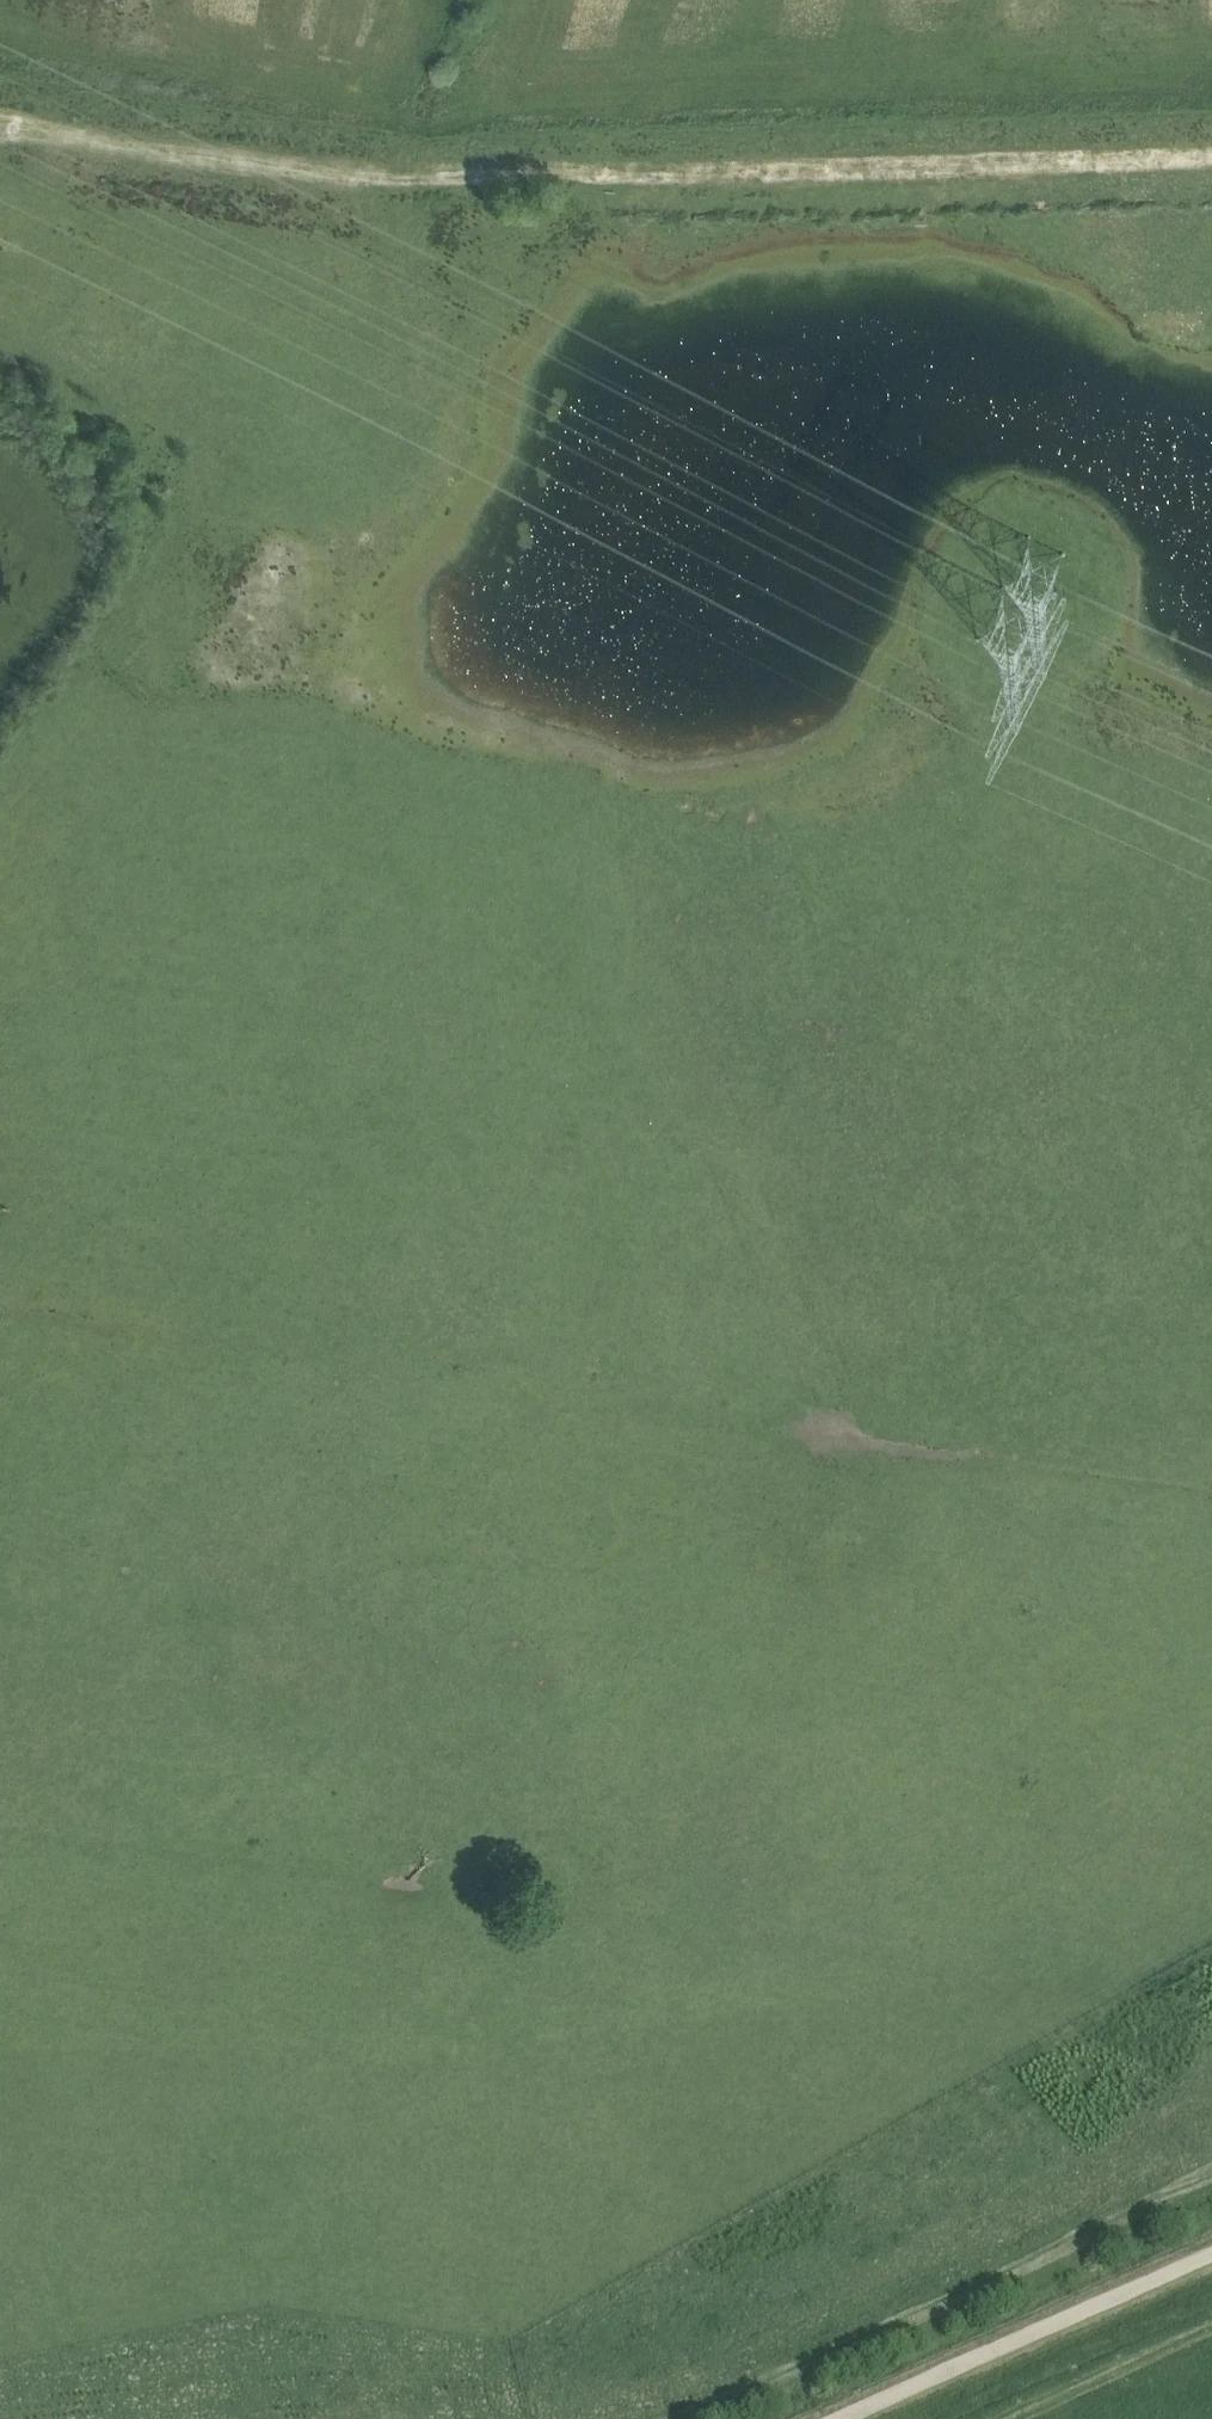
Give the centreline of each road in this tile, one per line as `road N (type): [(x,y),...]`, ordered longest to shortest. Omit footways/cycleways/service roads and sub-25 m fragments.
road 1 (track): [(1211,159),(426,174),(252,165),(0,120)]
road 2 (track): [(1211,2251),(839,2418)]

